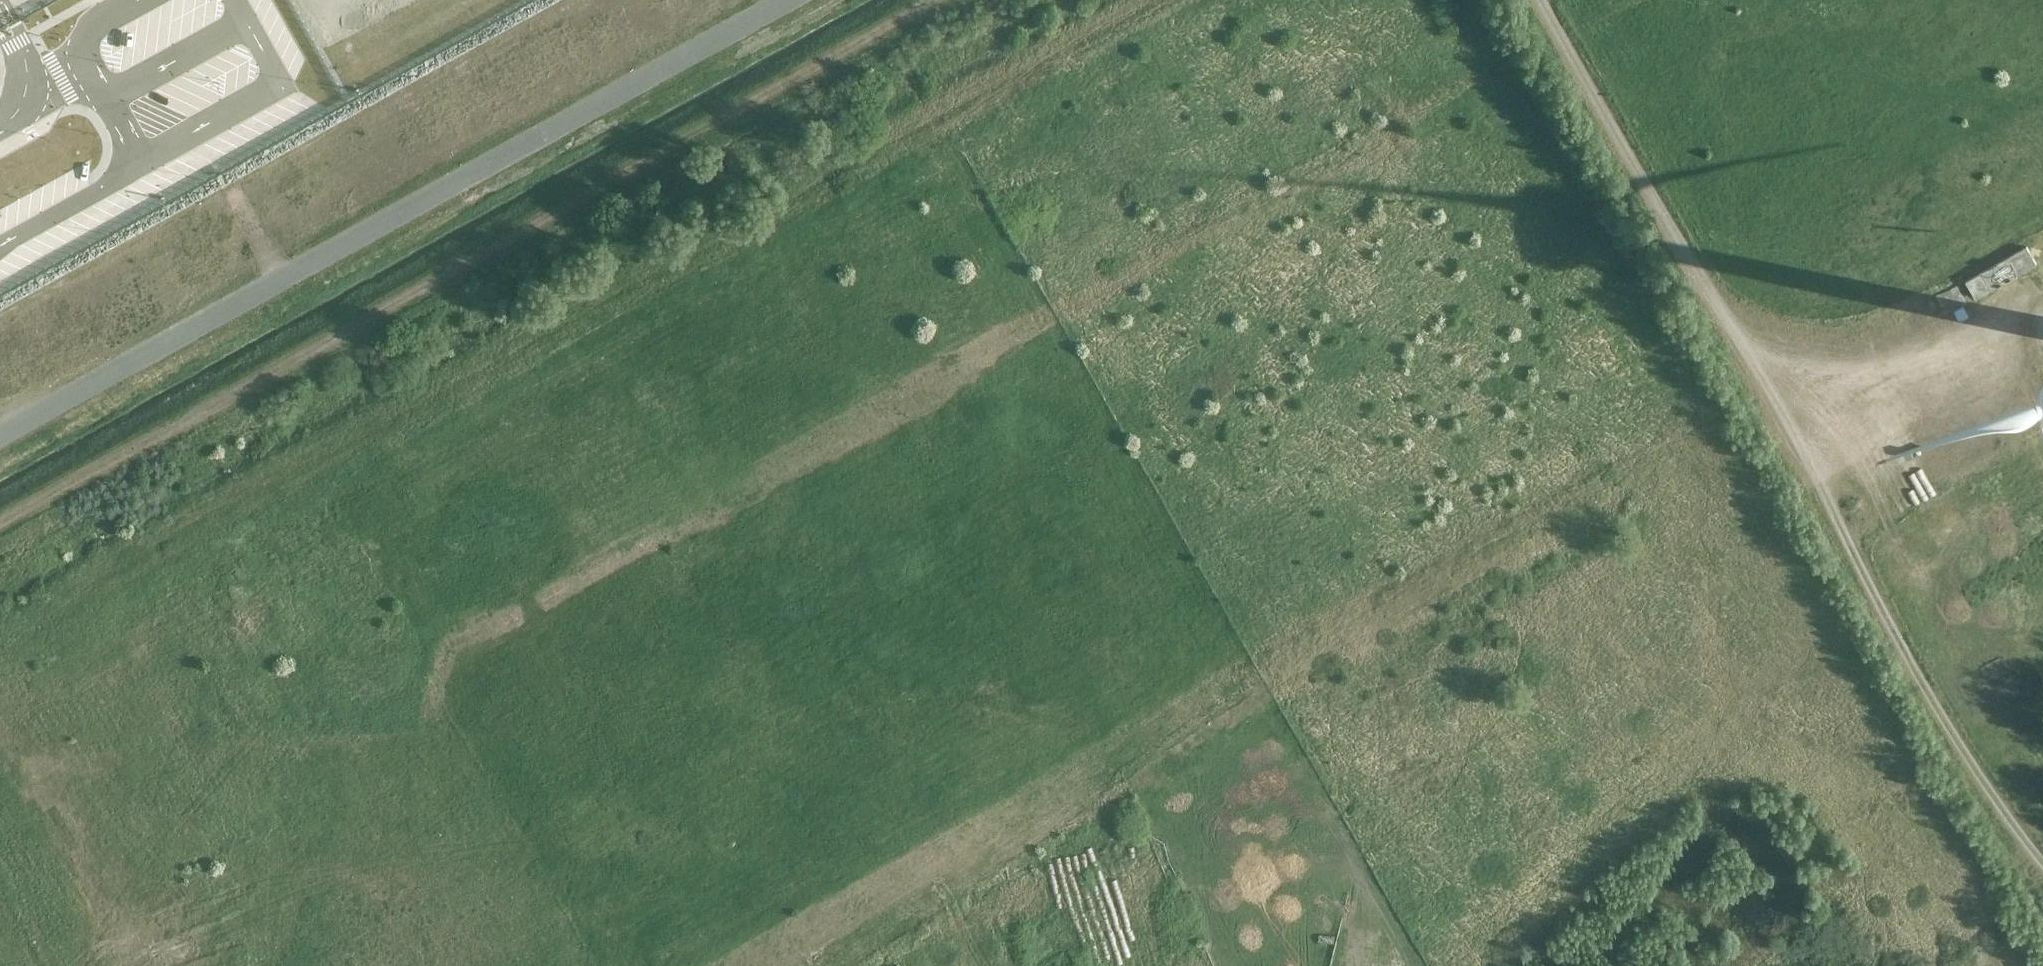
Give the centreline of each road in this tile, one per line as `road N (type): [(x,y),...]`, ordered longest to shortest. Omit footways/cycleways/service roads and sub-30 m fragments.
road 1 (track): [(1539,0),(2042,882)]
road 2 (unclassified): [(0,437),(784,0)]

